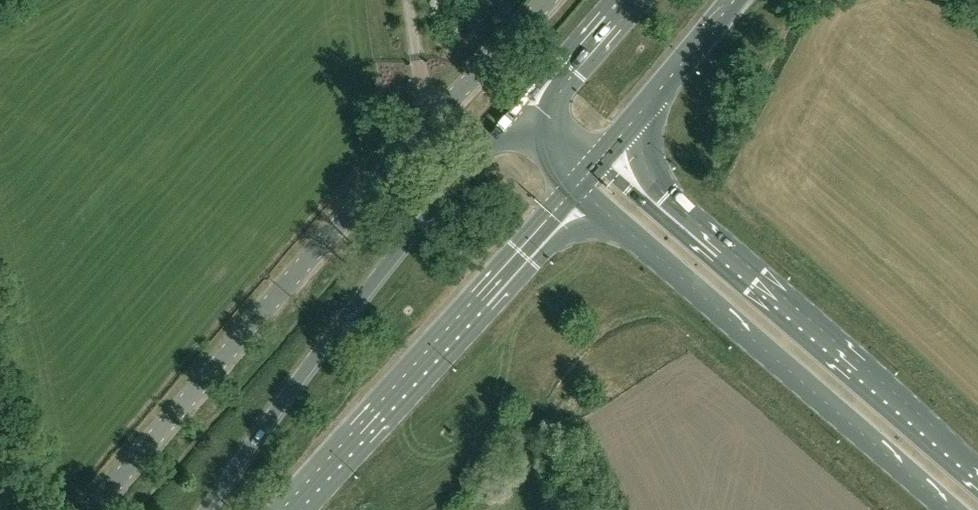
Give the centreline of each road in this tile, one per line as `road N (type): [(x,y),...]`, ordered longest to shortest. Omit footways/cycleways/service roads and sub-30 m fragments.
road 1 (unclassified): [(96,509),(320,241),(547,0)]
road 2 (primary): [(520,113),(365,294),(208,509)]
road 3 (primary): [(977,481),(603,157)]
road 4 (primary): [(578,186),(948,509)]
road 5 (primary): [(285,509),(578,186)]
road 6 (primary): [(603,157),(733,0)]
road 7 (primary): [(621,0),(520,113)]

